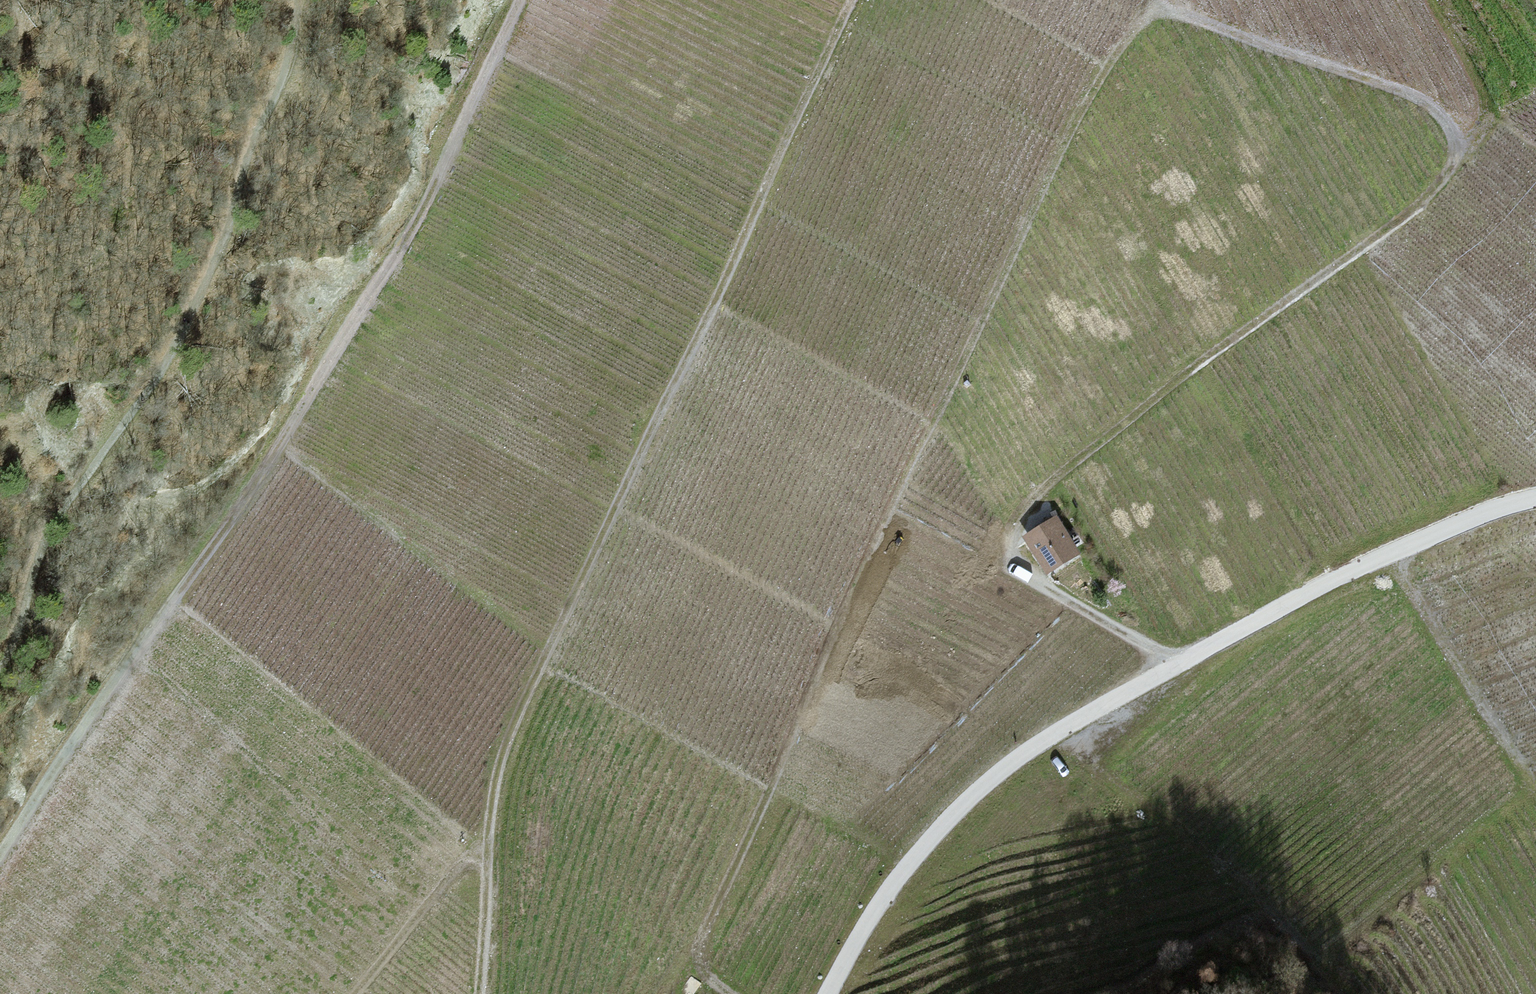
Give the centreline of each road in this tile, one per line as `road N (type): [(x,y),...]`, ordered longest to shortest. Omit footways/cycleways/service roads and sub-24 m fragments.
road 1 (track): [(1151,0),(1066,139),(919,442),(716,905),(701,962),(732,993)]
road 2 (track): [(846,0),(510,728),(494,785),(479,993)]
road 3 (track): [(0,853),(288,430),(389,267),(518,0)]
road 4 (unclassified): [(827,993),(925,840),(990,780),(1073,721),(1328,582),(1535,499)]
road 5 (track): [(1169,669),(1014,563),(1008,542),(1016,517),(1192,366),(1420,204),(1453,160)]
road 6 (track): [(296,0),(279,88),(188,321),(167,365),(46,538),(24,621),(0,667)]
road 7 (track): [(1453,160),(1448,122),(1400,90),(1149,4)]
road 8 (track): [(489,856),(467,858),(356,993)]
road 9 (track): [(1431,0),(1480,95),(1475,134),(1453,160)]

